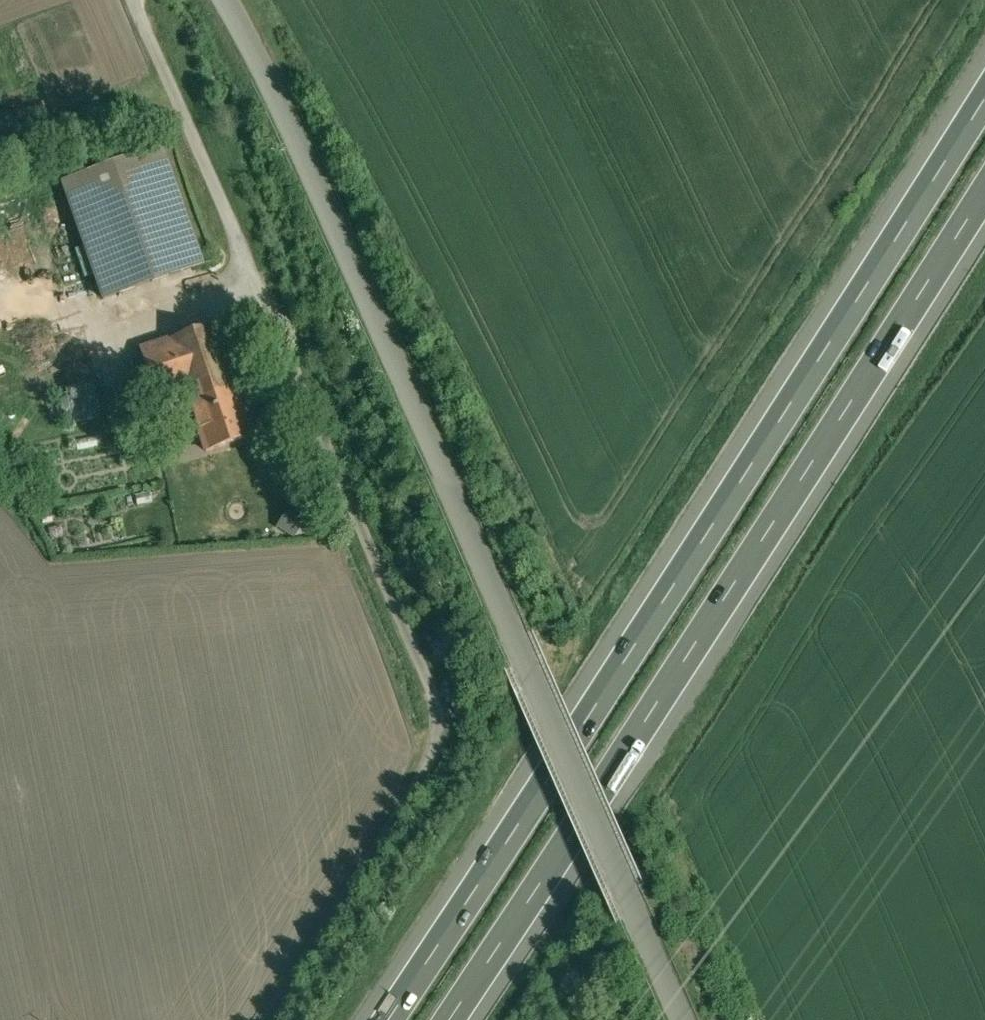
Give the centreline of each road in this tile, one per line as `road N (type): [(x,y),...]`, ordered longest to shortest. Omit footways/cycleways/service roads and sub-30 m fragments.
road 1 (track): [(137,0),(133,11),(445,714),(434,769),(272,1019)]
road 2 (motorway): [(984,72),(373,1019)]
road 3 (residential): [(627,911),(231,0)]
road 4 (motorway): [(450,1019),(984,196)]
road 5 (unclassified): [(678,1019),(627,911)]

